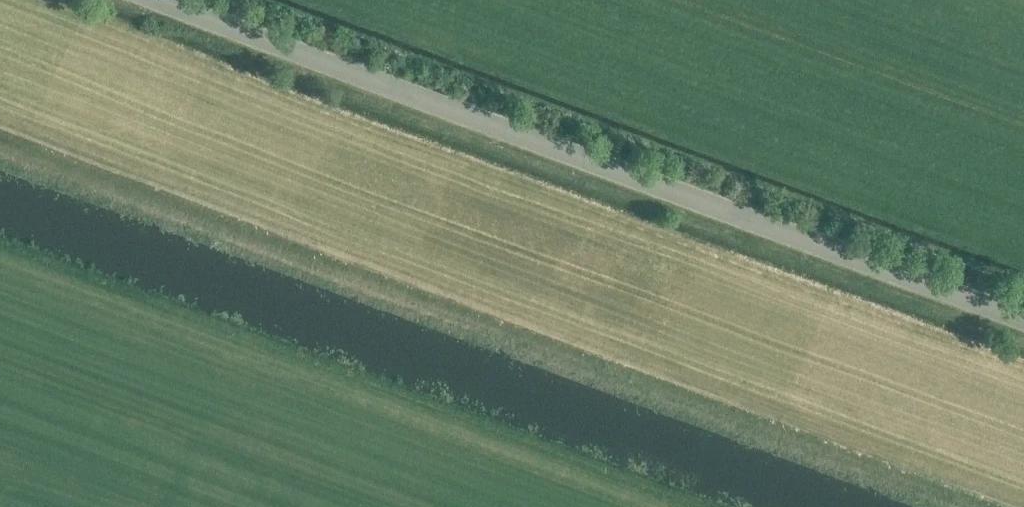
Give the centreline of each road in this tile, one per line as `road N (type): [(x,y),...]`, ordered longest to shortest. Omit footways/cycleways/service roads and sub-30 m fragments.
road 1 (tertiary): [(154,0),(1023,320)]

